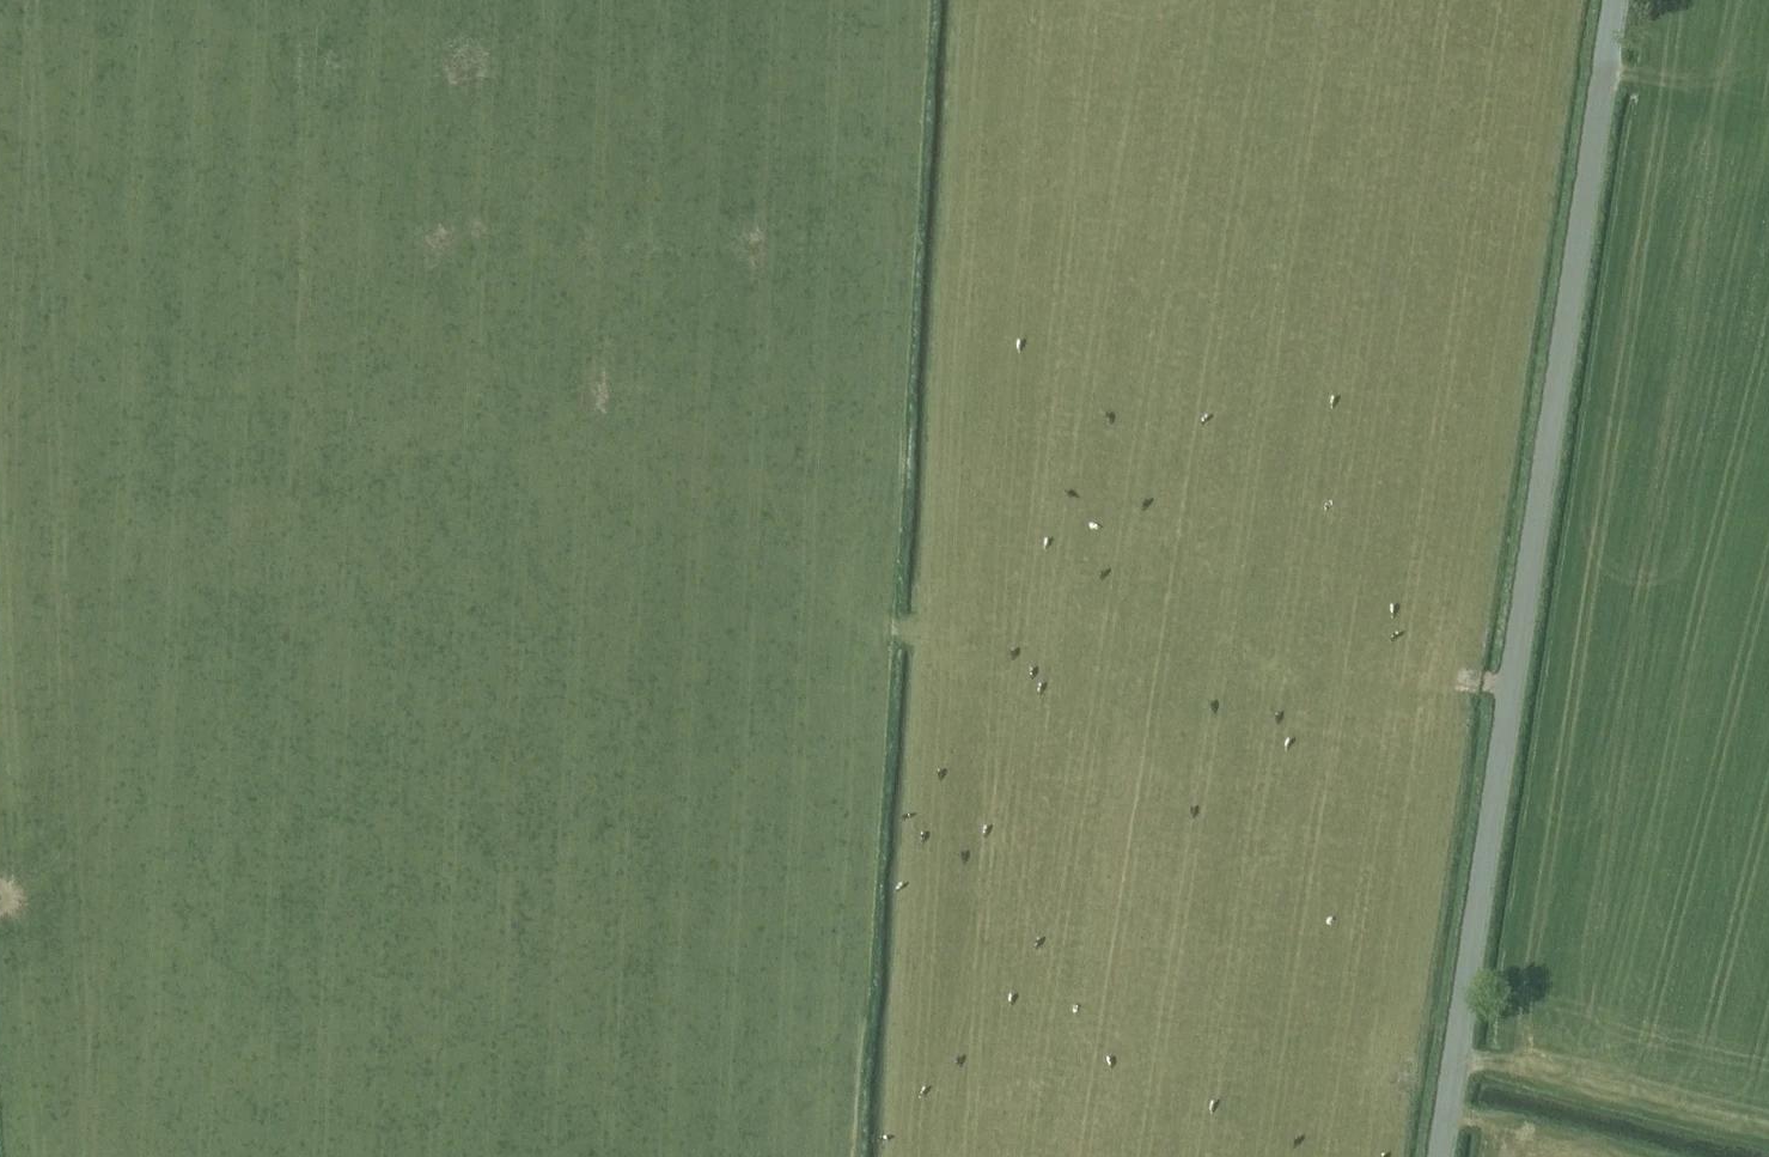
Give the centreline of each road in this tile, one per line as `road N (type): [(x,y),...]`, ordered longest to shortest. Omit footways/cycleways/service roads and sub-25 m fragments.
road 1 (tertiary): [(1443,1156),(1616,0)]

